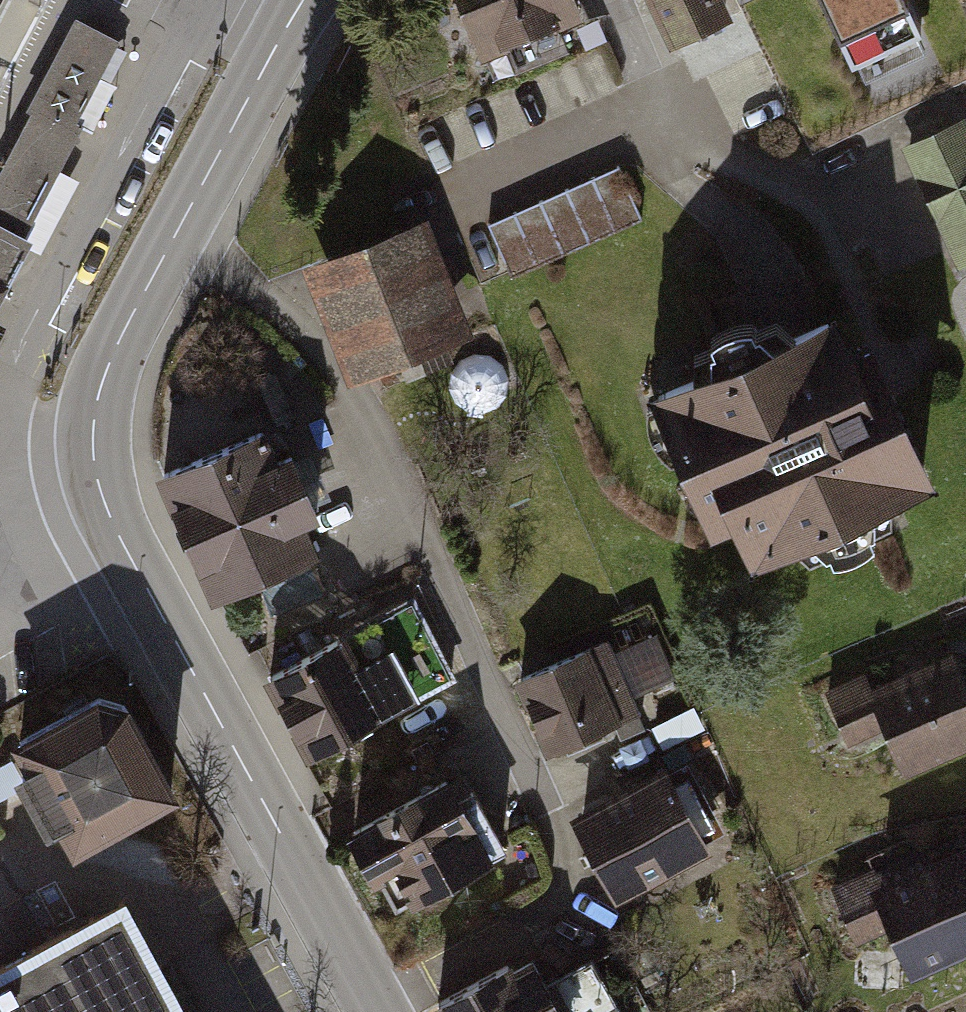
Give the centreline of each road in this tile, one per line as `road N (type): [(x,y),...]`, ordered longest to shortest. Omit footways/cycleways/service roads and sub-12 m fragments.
road 1 (tertiary): [(302,0),(120,333),(92,418),(97,490),(164,629),(377,1011)]

